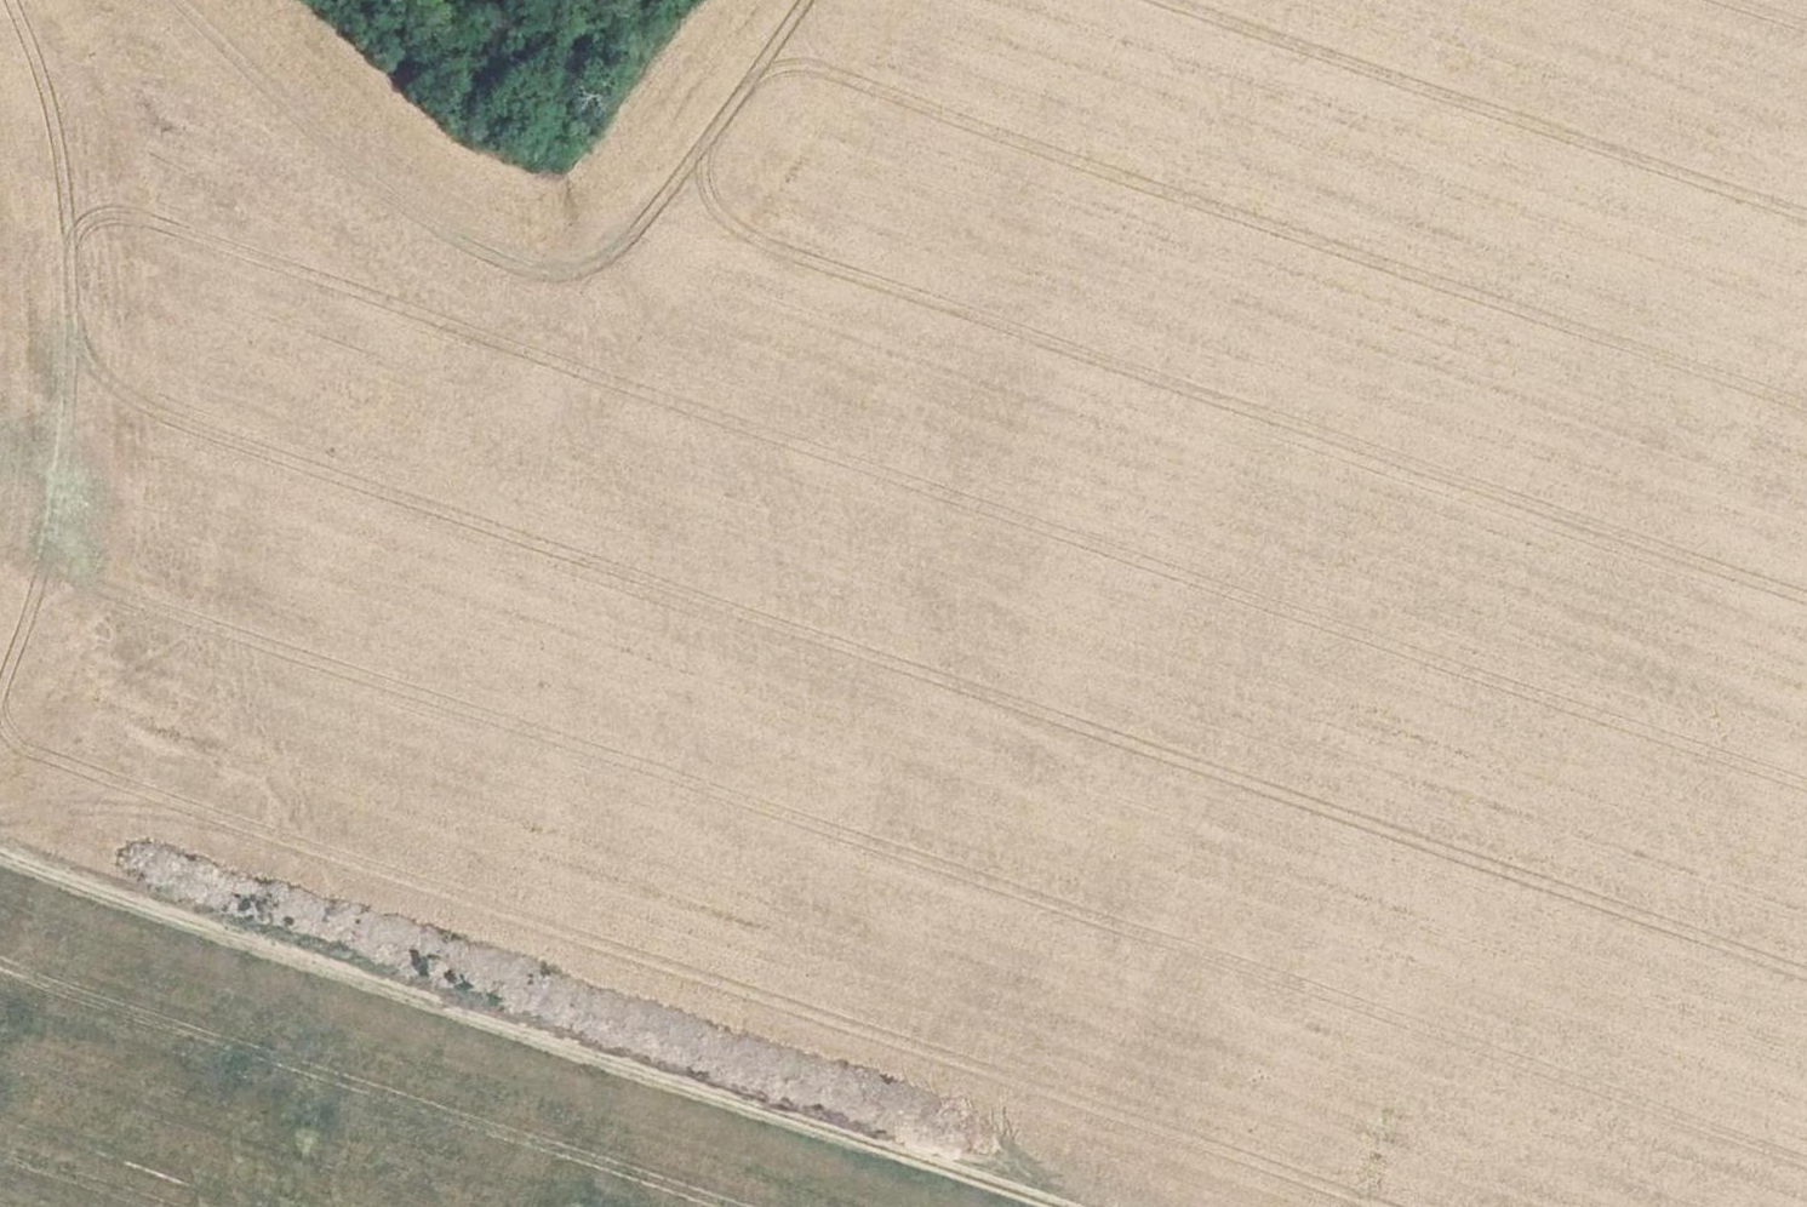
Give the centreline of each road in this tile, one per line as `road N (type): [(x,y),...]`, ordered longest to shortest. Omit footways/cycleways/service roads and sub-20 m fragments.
road 1 (track): [(0,848),(1053,1206)]

